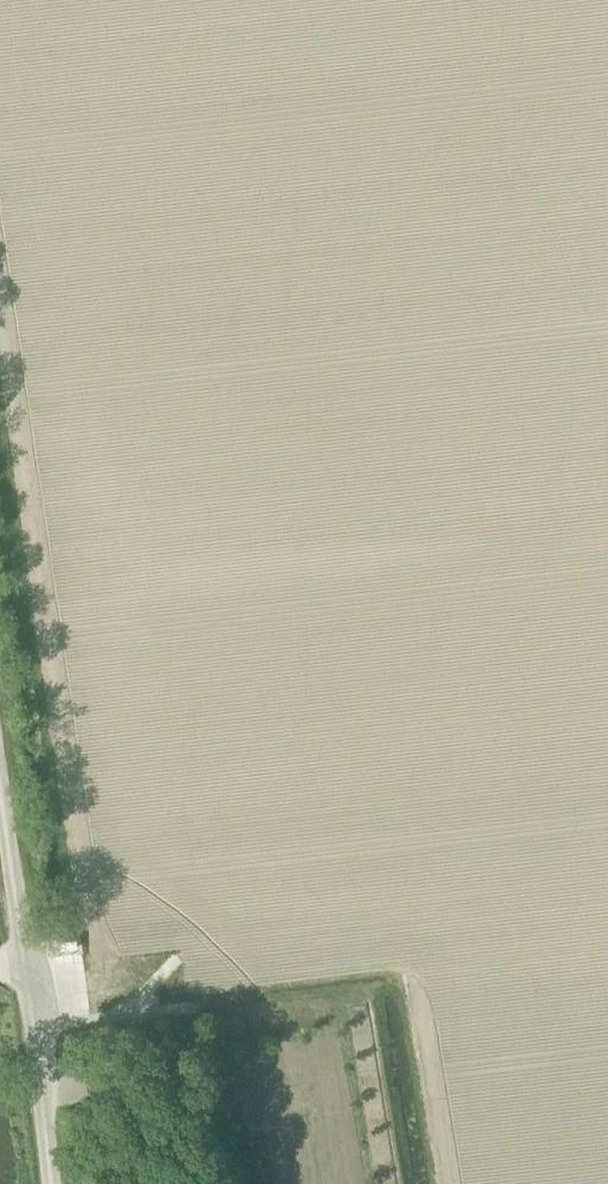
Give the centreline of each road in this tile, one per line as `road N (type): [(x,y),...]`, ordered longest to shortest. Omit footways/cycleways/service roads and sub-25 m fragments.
road 1 (unclassified): [(53,1183),(0,776)]

